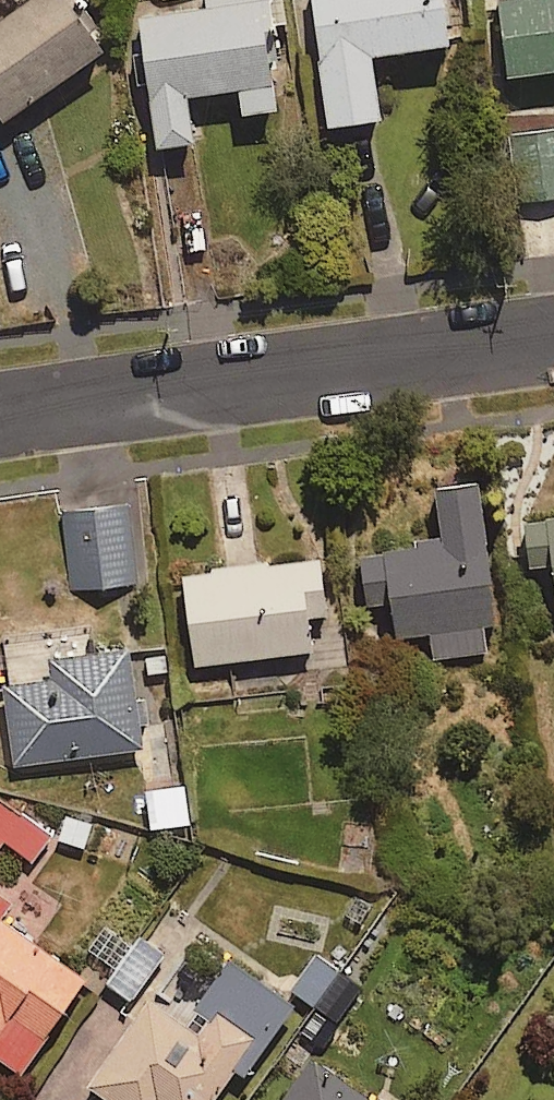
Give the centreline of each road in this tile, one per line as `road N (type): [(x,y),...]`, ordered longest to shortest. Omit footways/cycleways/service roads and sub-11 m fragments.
road 1 (residential): [(0,415),(553,339)]

